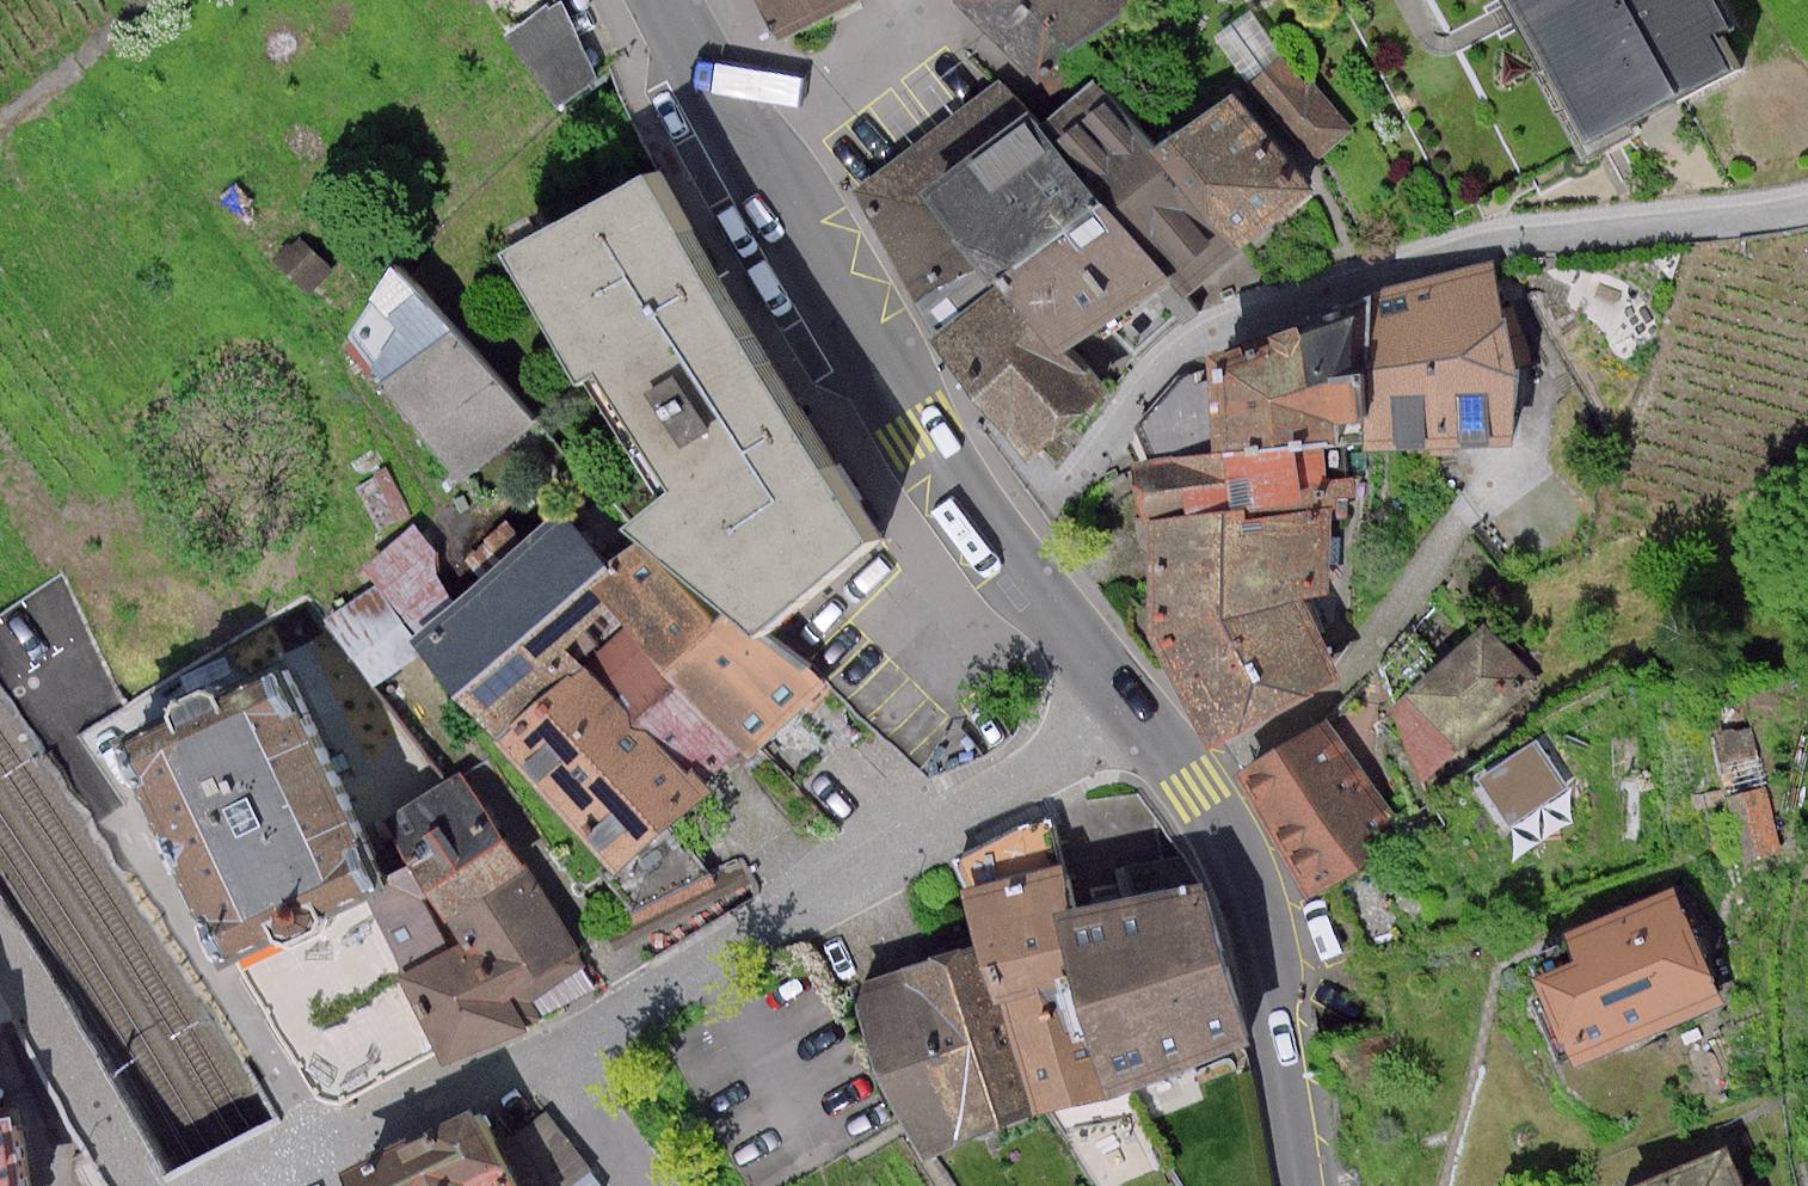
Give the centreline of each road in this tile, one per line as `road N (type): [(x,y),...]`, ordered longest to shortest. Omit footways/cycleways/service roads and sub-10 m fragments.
road 1 (tertiary): [(1304,1185),(1257,915),(1236,868),(1190,782),(988,533),(765,160),(659,0)]
road 2 (residential): [(550,1056),(646,1185)]

